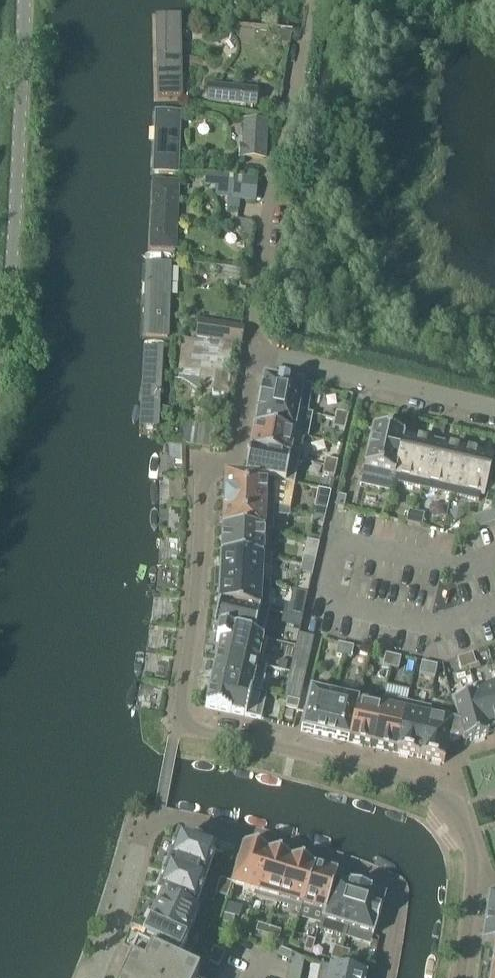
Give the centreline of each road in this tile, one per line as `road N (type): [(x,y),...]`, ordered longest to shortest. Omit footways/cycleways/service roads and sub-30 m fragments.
road 1 (residential): [(458,977),(477,892),(462,829),(437,797),(180,731),(206,469),(239,466),(258,355)]
road 2 (residential): [(96,977),(157,819),(299,846),(362,865),(395,885),(400,903),(381,977)]
road 3 (unclassified): [(23,0),(11,295),(0,343)]
road 4 (residential): [(258,355),(270,233),(304,52)]
road 5 (residential): [(494,412),(258,355)]

